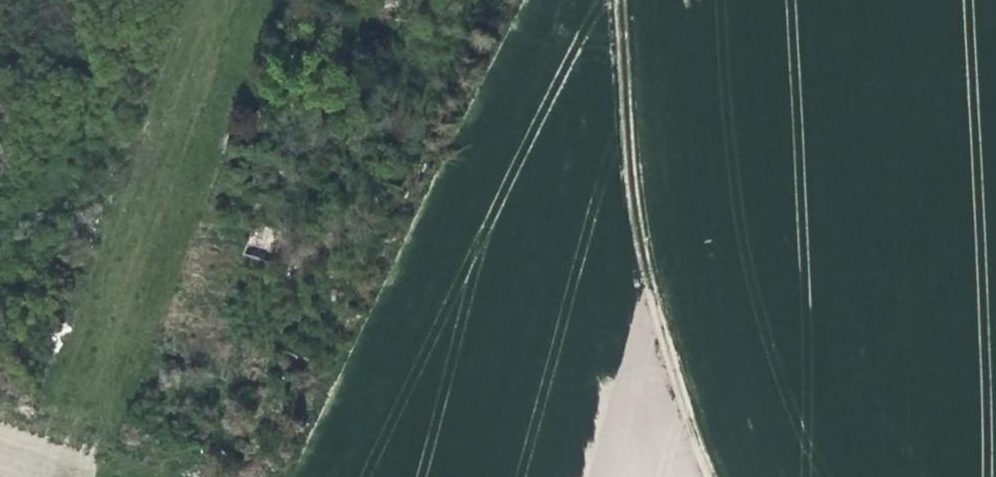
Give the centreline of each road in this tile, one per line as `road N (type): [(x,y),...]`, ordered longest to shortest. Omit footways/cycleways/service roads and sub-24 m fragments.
road 1 (track): [(519,0),(291,476)]
road 2 (track): [(705,476),(684,422),(620,147),(624,46),(617,0)]
road 3 (track): [(159,476),(0,410)]

